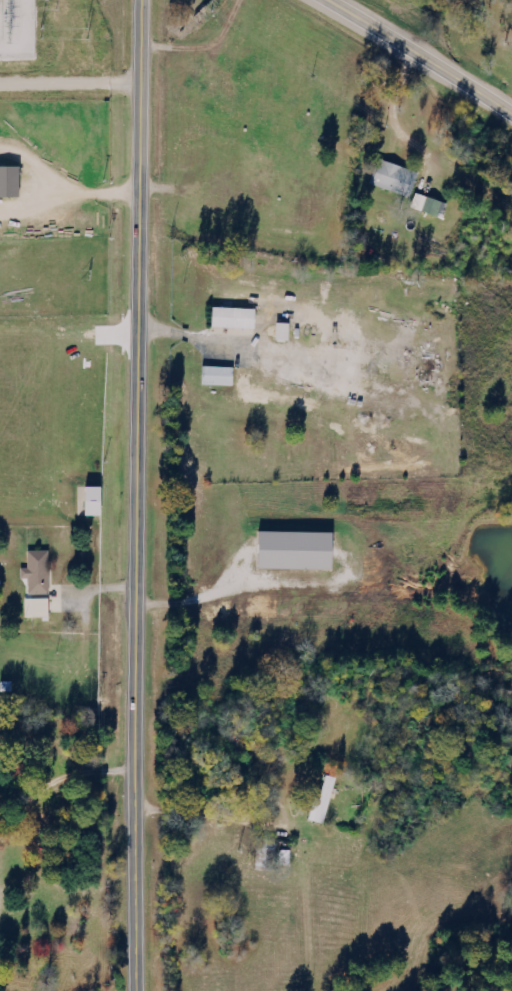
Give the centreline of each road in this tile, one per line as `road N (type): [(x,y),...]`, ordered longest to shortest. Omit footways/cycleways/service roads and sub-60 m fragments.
road 1 (tertiary): [(132,990),(144,0)]
road 2 (secondary): [(511,114),(318,0)]

